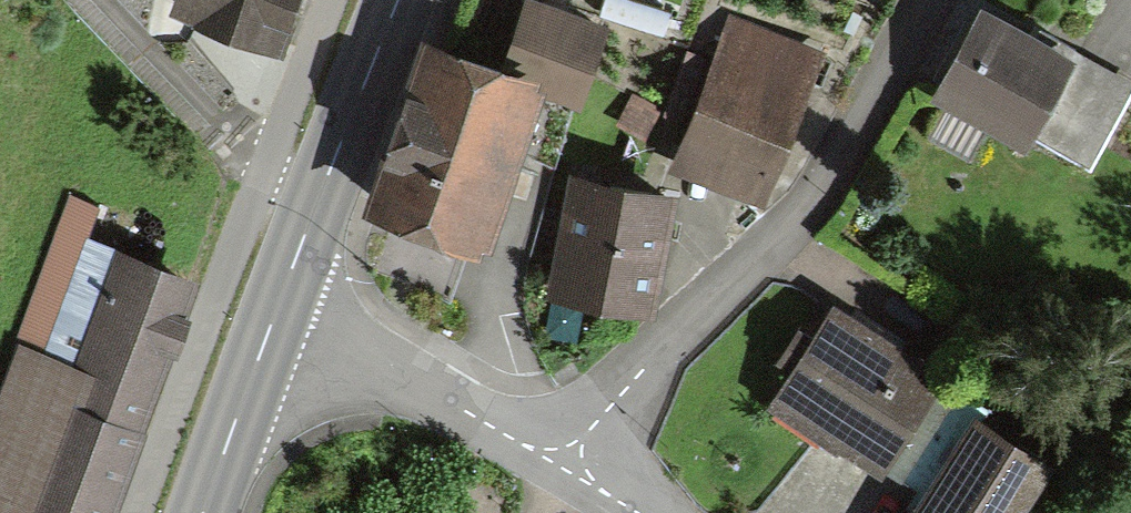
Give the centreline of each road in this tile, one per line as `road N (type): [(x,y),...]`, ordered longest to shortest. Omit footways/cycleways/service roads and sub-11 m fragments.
road 1 (residential): [(929,0),(819,185),(702,300),(567,467)]
road 2 (residential): [(567,467),(270,308)]
road 3 (secondary): [(270,308),(394,0)]
road 4 (secondary): [(199,512),(270,308)]

